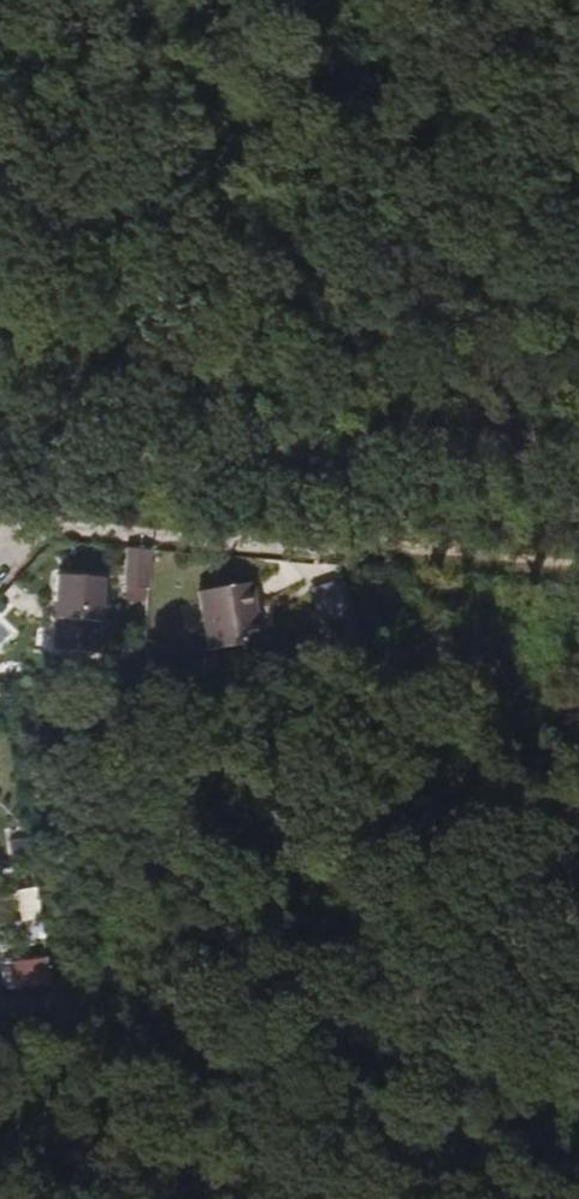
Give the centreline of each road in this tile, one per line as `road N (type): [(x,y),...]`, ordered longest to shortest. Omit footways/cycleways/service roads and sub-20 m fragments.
road 1 (residential): [(37,528),(331,546)]
road 2 (track): [(331,546),(578,565)]

